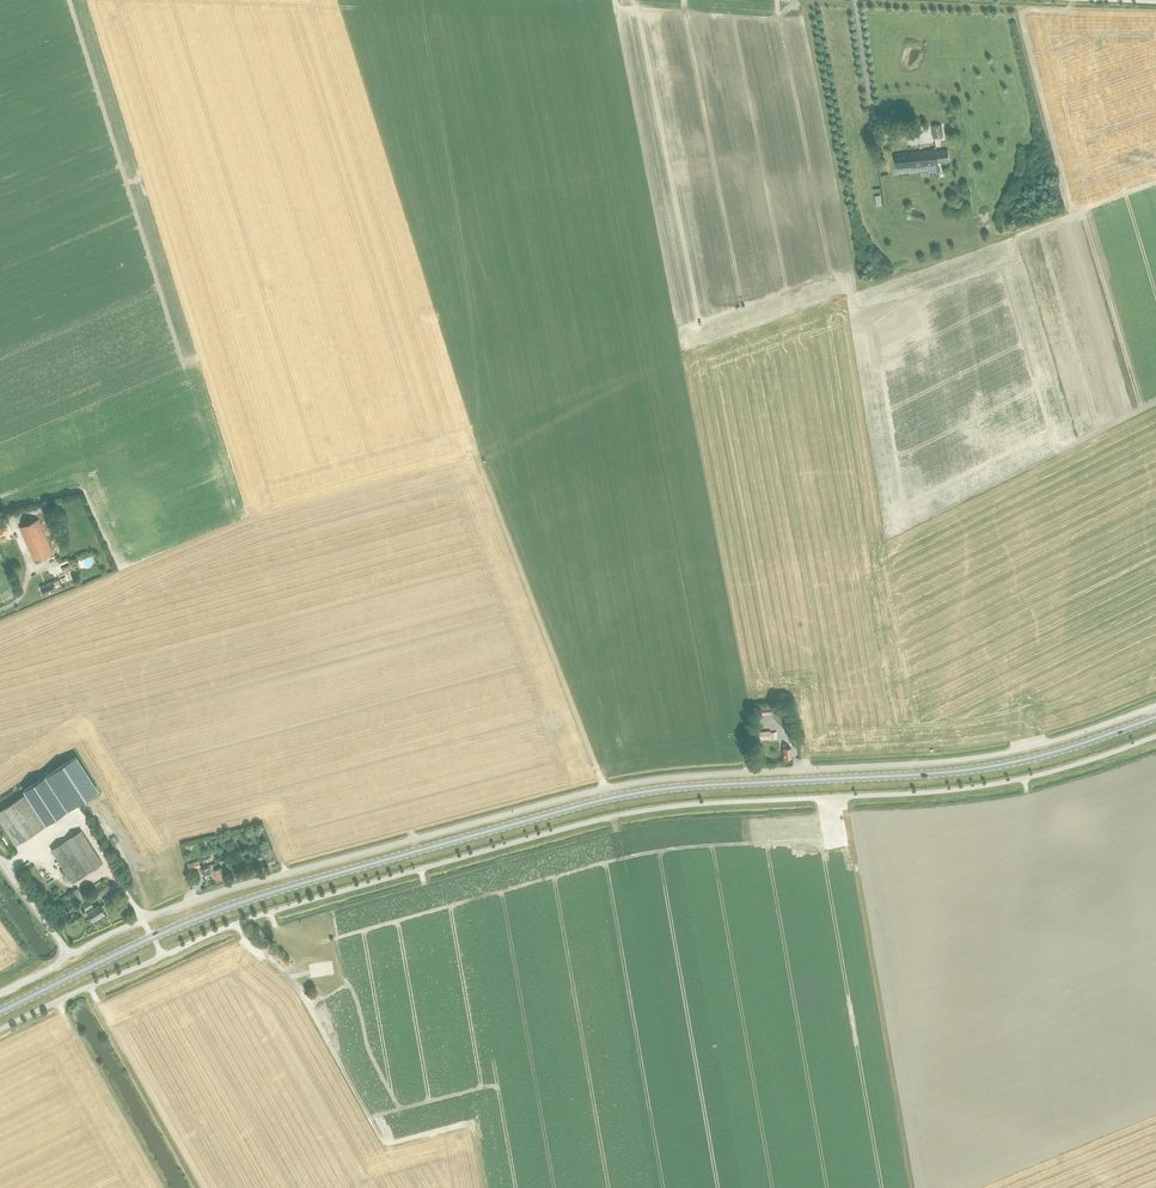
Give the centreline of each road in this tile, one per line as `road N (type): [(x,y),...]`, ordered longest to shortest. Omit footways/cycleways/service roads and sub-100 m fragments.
road 1 (secondary): [(0,1012),(207,915),(587,805),(685,787),(955,772),(1029,758),(1155,717)]
road 2 (unclassified): [(0,1030),(236,923),(590,822),(687,805),(986,785),(1155,736)]
road 3 (unclassified): [(1155,705),(988,755),(684,776),(585,792),(201,897),(68,954)]
road 4 (track): [(236,923),(302,992),(385,1142),(471,1126),(485,1187)]

